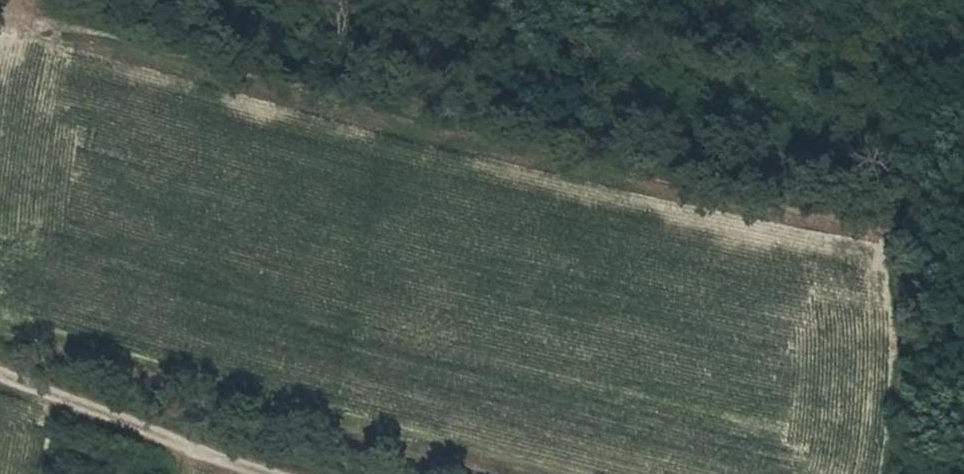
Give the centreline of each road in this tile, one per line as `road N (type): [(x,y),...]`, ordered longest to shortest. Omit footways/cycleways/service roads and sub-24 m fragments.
road 1 (track): [(268,473),(0,374)]

